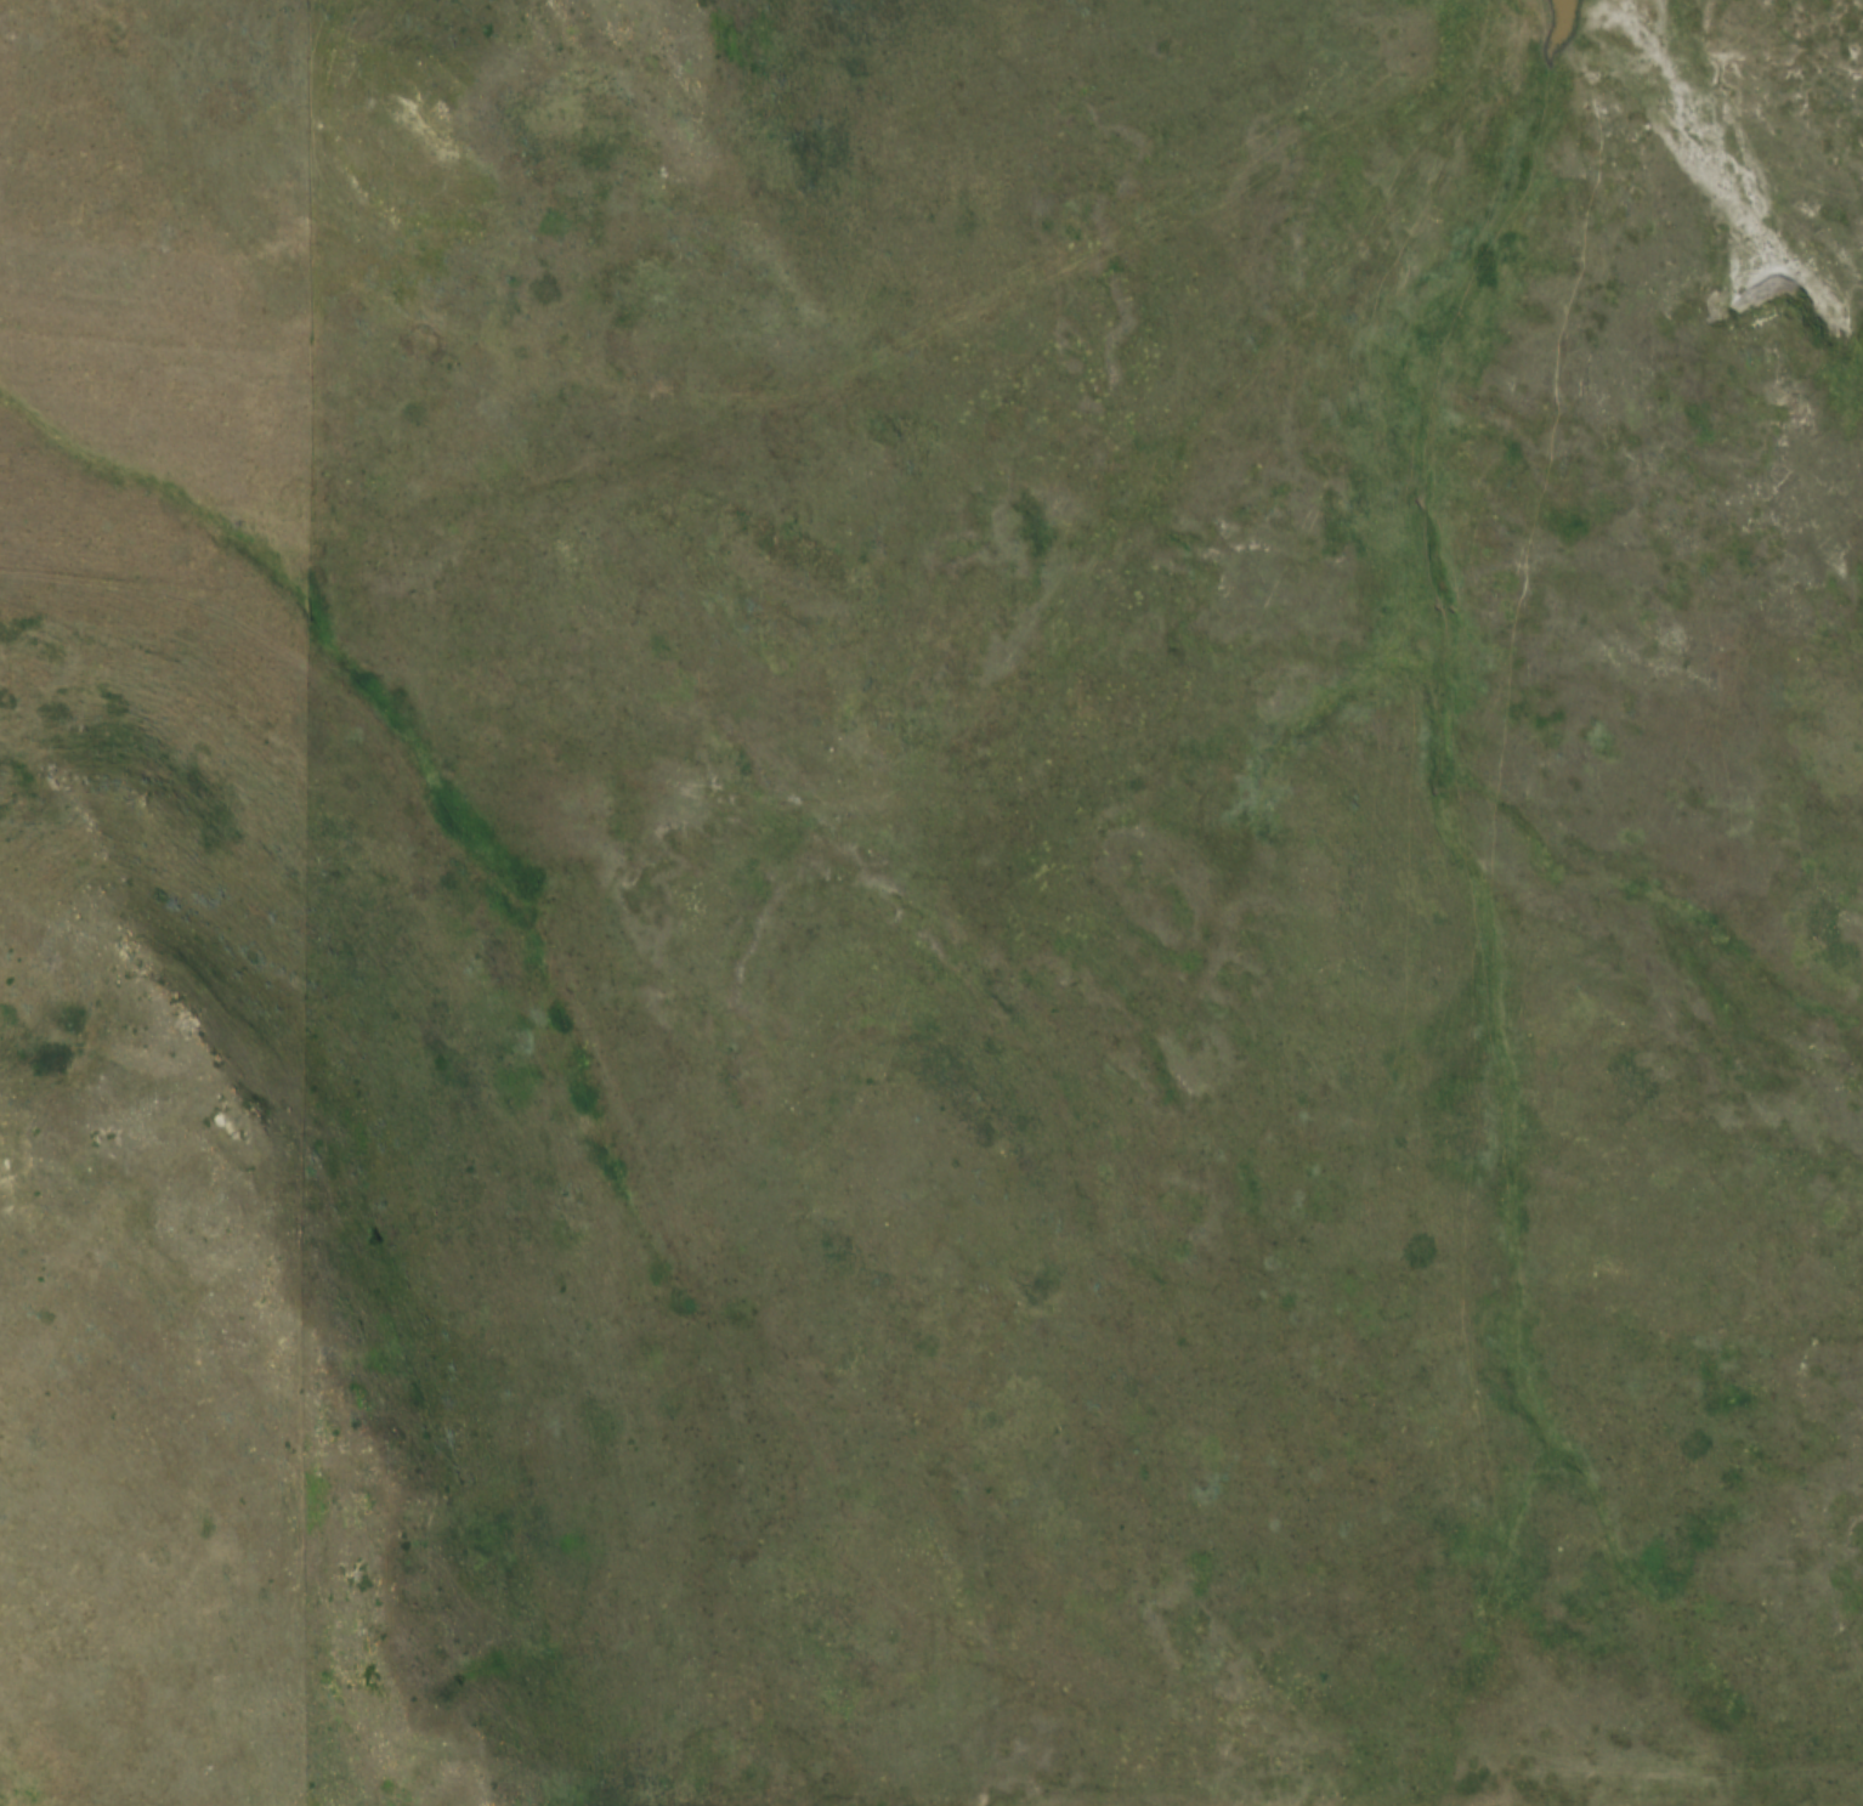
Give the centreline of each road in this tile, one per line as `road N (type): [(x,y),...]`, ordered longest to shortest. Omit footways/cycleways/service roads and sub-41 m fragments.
road 1 (track): [(0,397),(170,509),(363,707),(464,850),(542,915),(588,1032),(704,1272),(809,1409),(859,1561),(918,1618),(990,1635),(1098,1686),(1282,1731),(1671,1766),(1862,1769)]

